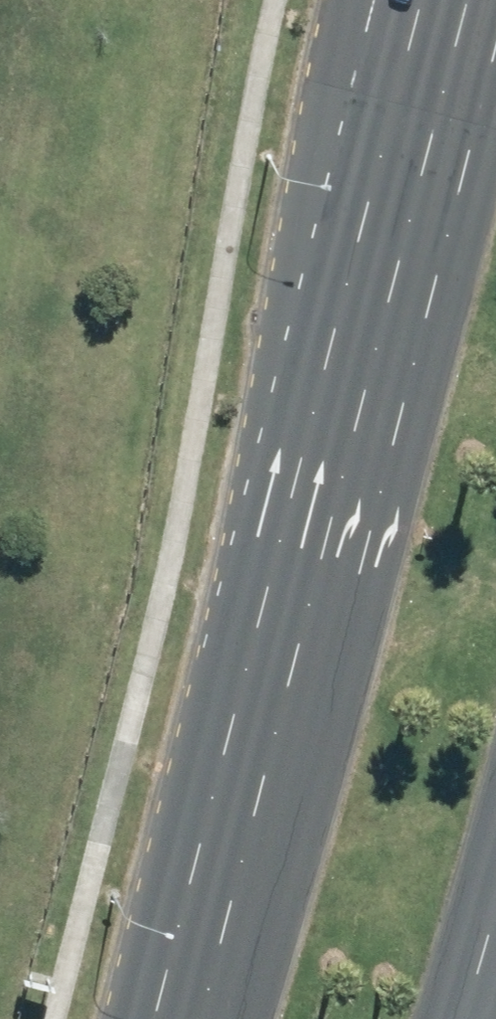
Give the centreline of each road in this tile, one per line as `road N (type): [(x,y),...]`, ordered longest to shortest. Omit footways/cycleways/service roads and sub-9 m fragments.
road 1 (primary): [(276,659),(442,0)]
road 2 (primary): [(276,659),(332,119),(353,0)]
road 3 (primary): [(175,1018),(276,659)]
road 4 (primary): [(495,903),(460,1018)]

